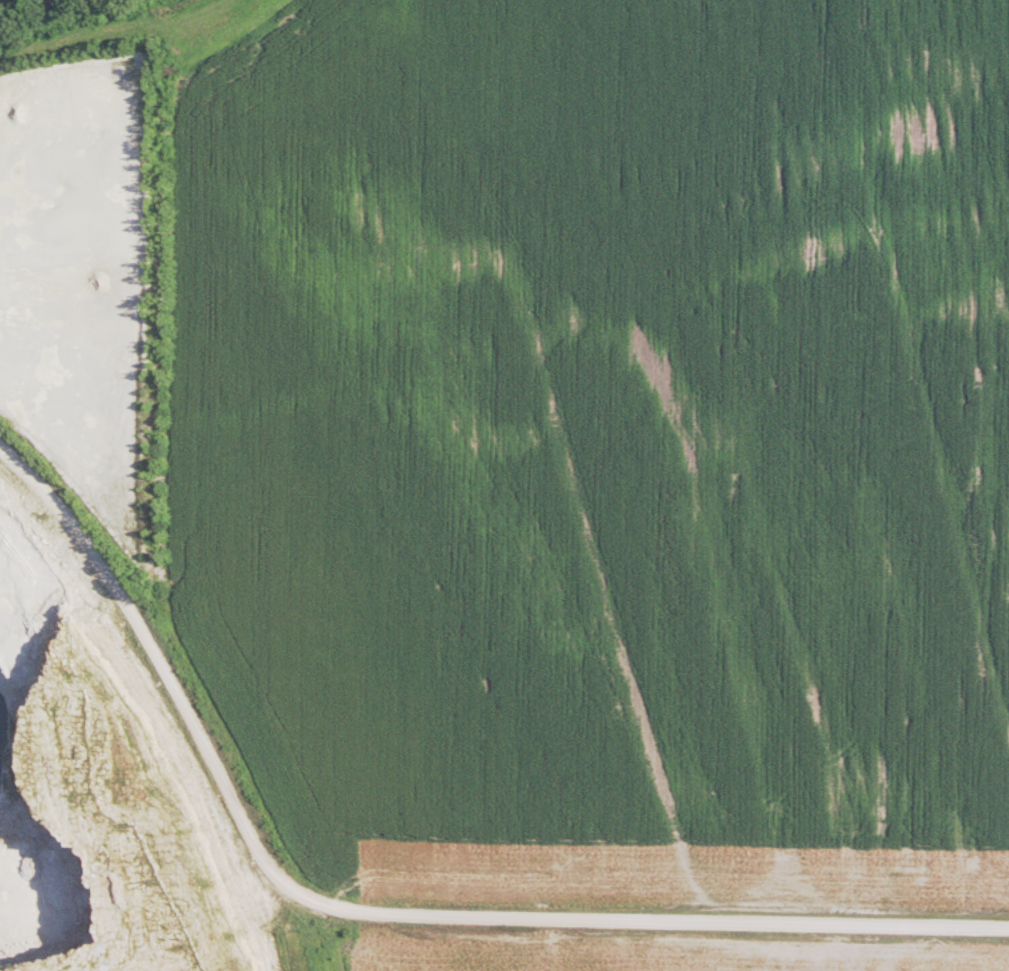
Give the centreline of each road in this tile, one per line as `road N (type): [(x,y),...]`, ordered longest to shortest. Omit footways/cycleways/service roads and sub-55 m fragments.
road 1 (residential): [(1008,928),(381,914),(324,904),(275,871),(218,750),(123,592),(65,508),(0,444)]

